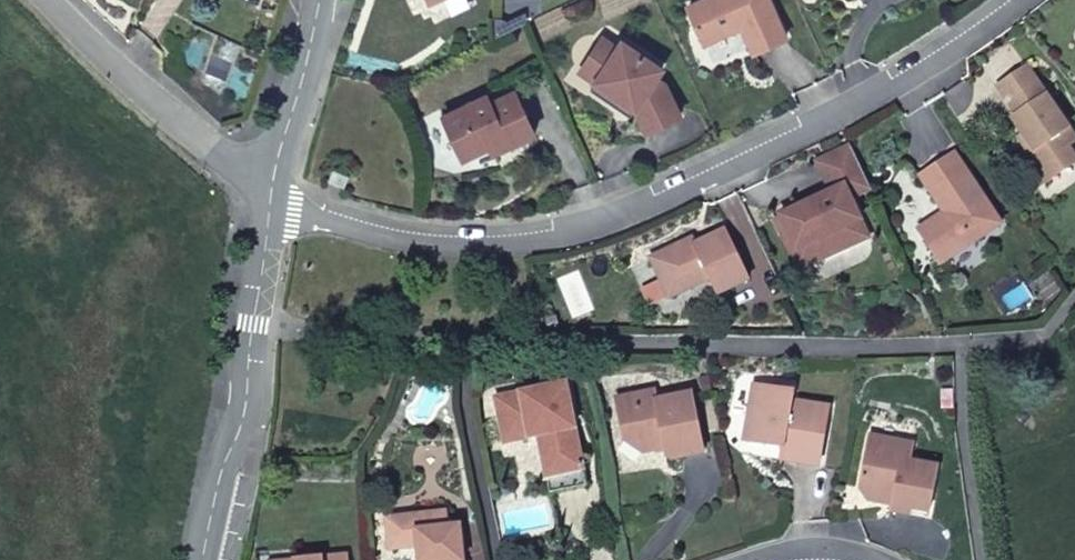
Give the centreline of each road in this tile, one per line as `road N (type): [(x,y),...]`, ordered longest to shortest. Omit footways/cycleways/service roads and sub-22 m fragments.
road 1 (residential): [(1018,0),(928,64),(787,146),(665,199),(536,241),(405,238),(298,214),(273,199)]
road 2 (residential): [(202,559),(242,421),(273,199)]
road 3 (residential): [(273,199),(215,159),(50,0)]
road 4 (residential): [(273,199),(320,0)]

